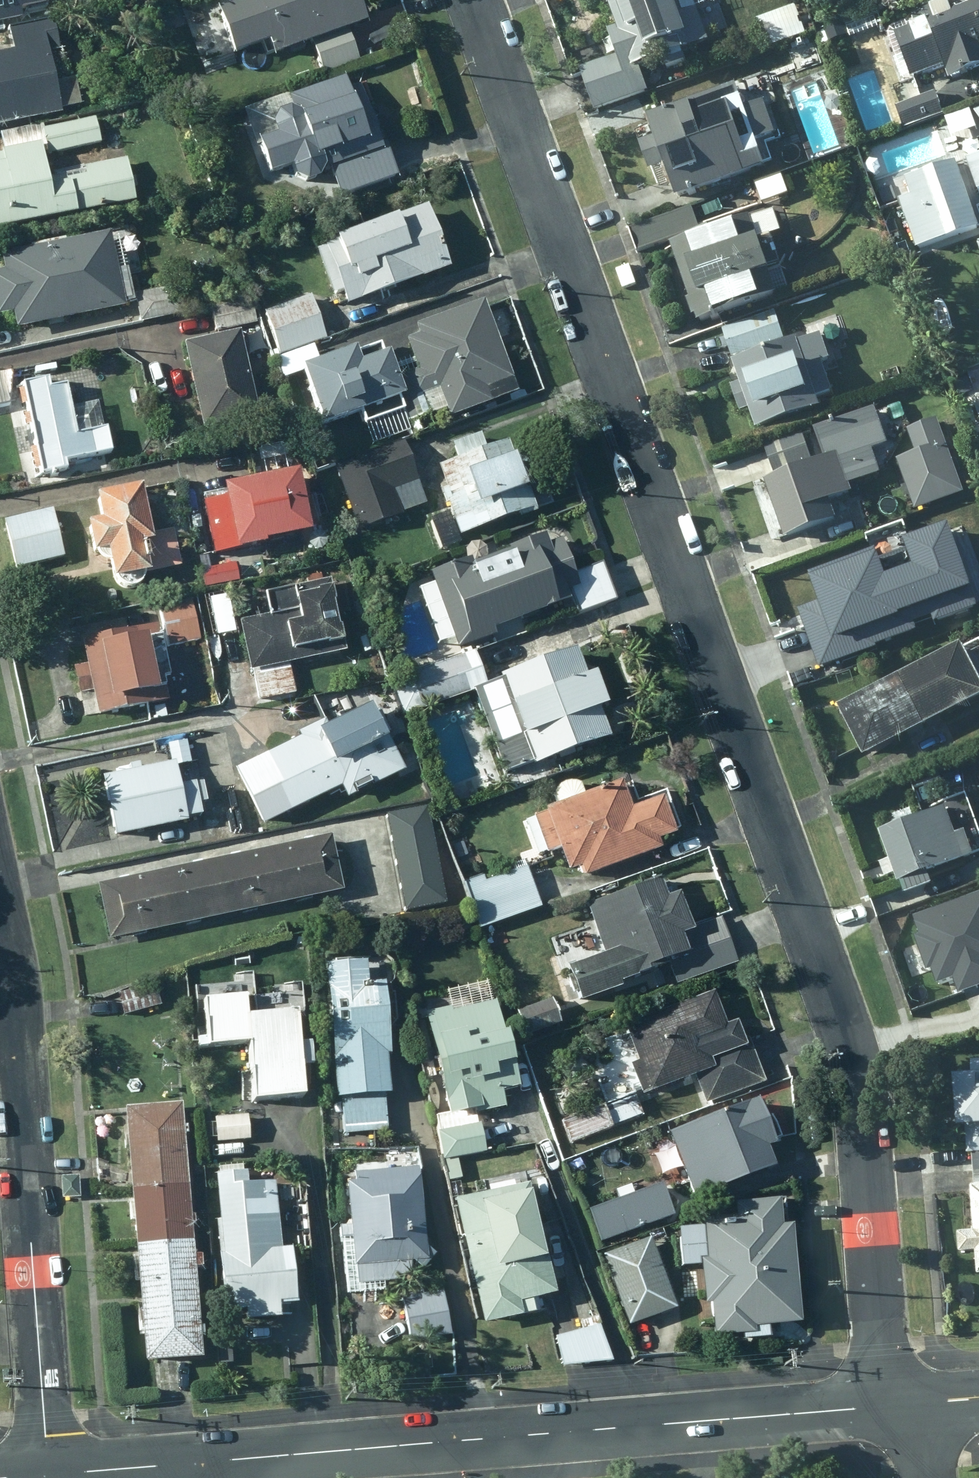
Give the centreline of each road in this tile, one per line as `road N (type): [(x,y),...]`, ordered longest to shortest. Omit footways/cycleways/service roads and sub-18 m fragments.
road 1 (residential): [(907,1404),(878,1320),(853,1056),(476,0)]
road 2 (secondary): [(193,1466),(907,1404)]
road 3 (residential): [(0,956),(48,1475)]
road 4 (secondary): [(48,1475),(193,1466)]

